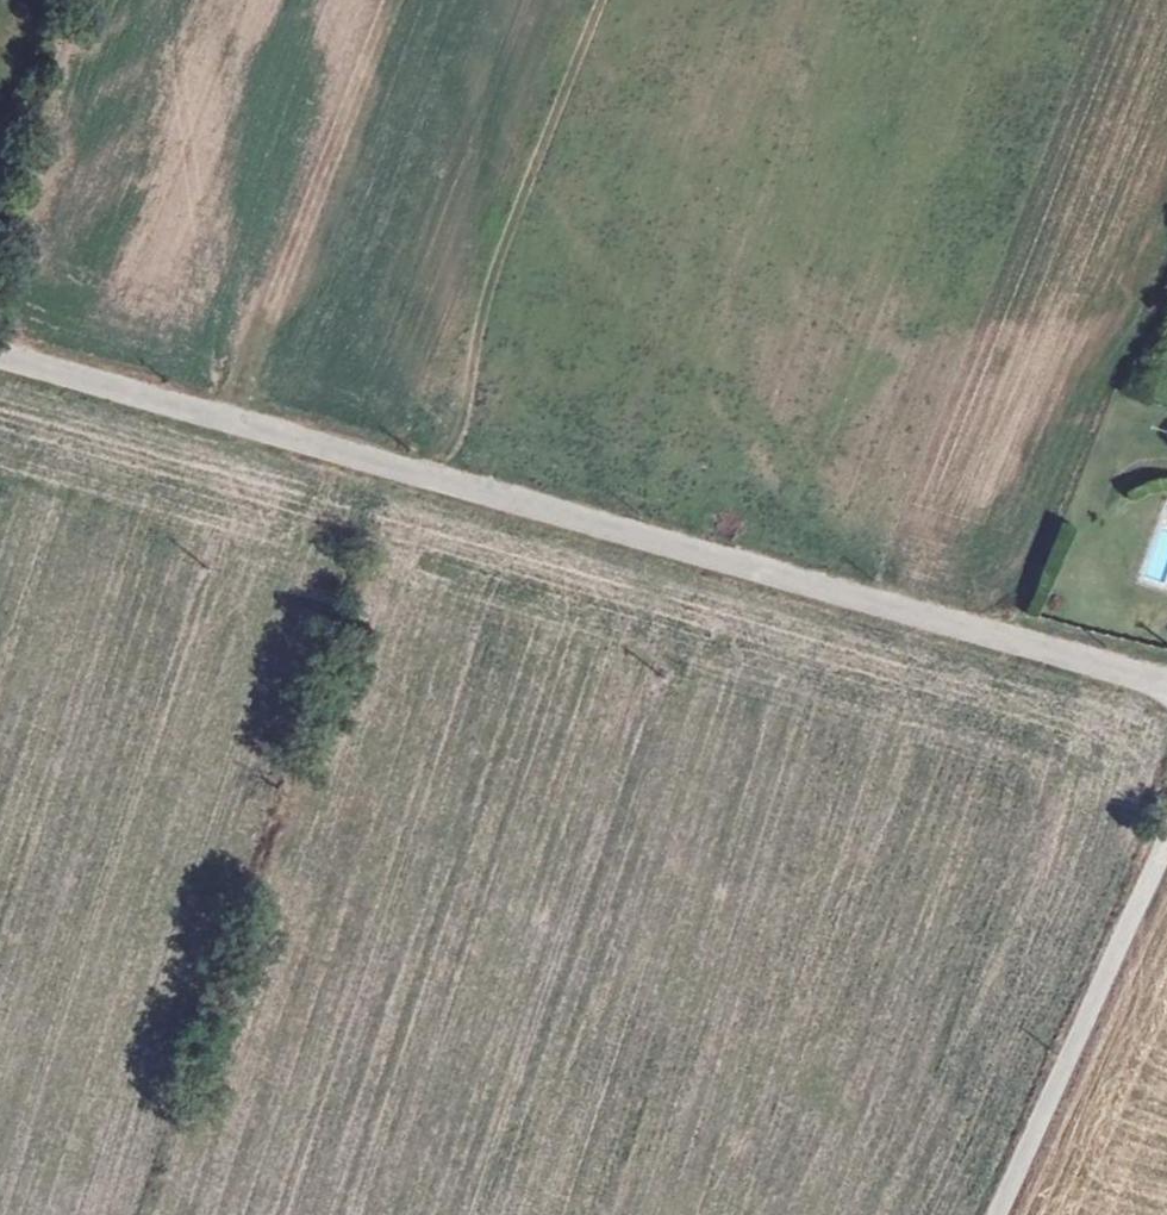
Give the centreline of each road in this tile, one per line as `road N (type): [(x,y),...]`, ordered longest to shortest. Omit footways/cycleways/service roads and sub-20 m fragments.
road 1 (unclassified): [(0,359),(1166,690)]
road 2 (unclassified): [(1010,1214),(1166,842)]

